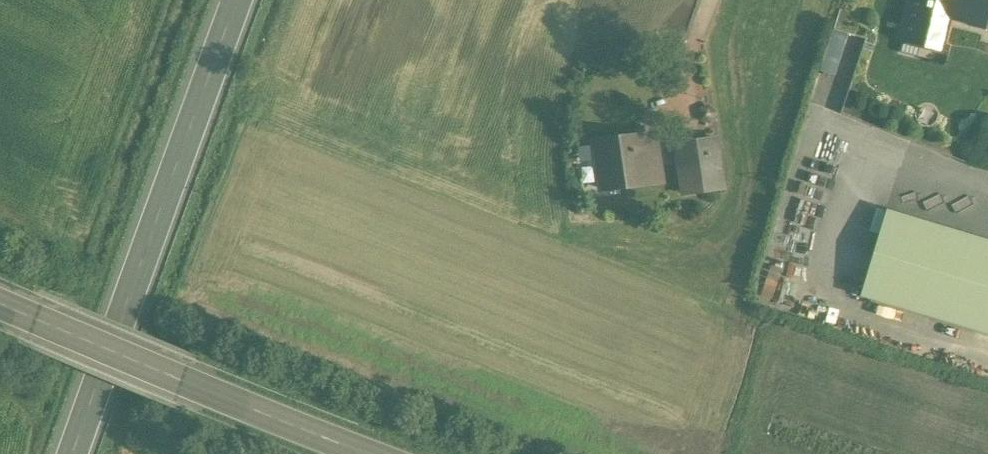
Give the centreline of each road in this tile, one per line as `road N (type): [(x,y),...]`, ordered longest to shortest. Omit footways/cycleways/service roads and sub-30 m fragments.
road 1 (secondary): [(236,0),(72,453)]
road 2 (primary): [(371,453),(0,304)]

